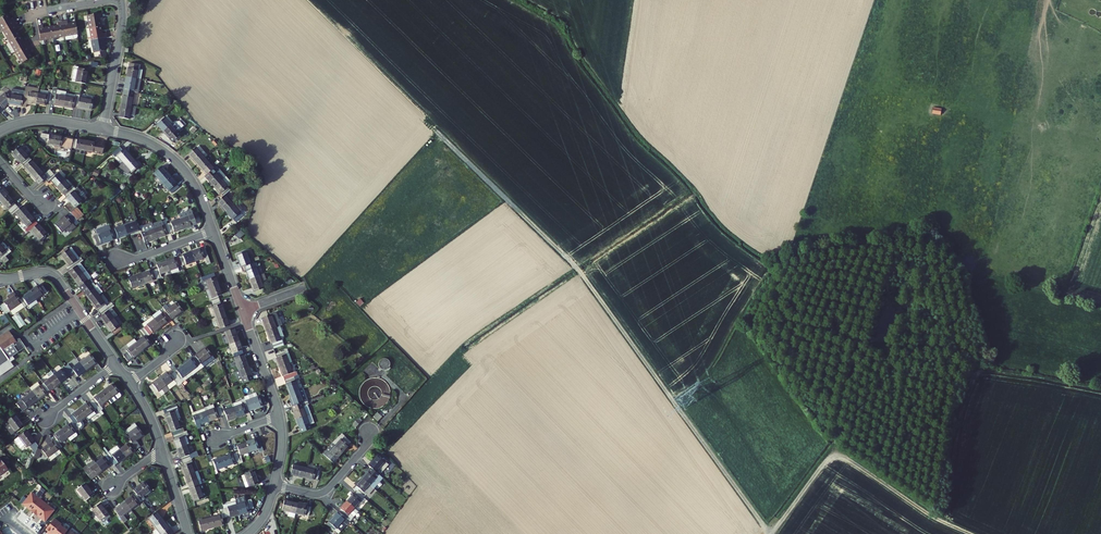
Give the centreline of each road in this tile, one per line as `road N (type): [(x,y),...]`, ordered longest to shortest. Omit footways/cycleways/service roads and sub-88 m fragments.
road 1 (track): [(768,533),(562,255)]
road 2 (residential): [(0,278),(55,276),(117,364)]
road 3 (residential): [(103,130),(146,141),(174,159),(197,188),(214,231)]
road 4 (residential): [(121,0),(103,130)]
road 5 (residential): [(274,485),(325,492),(370,434)]

